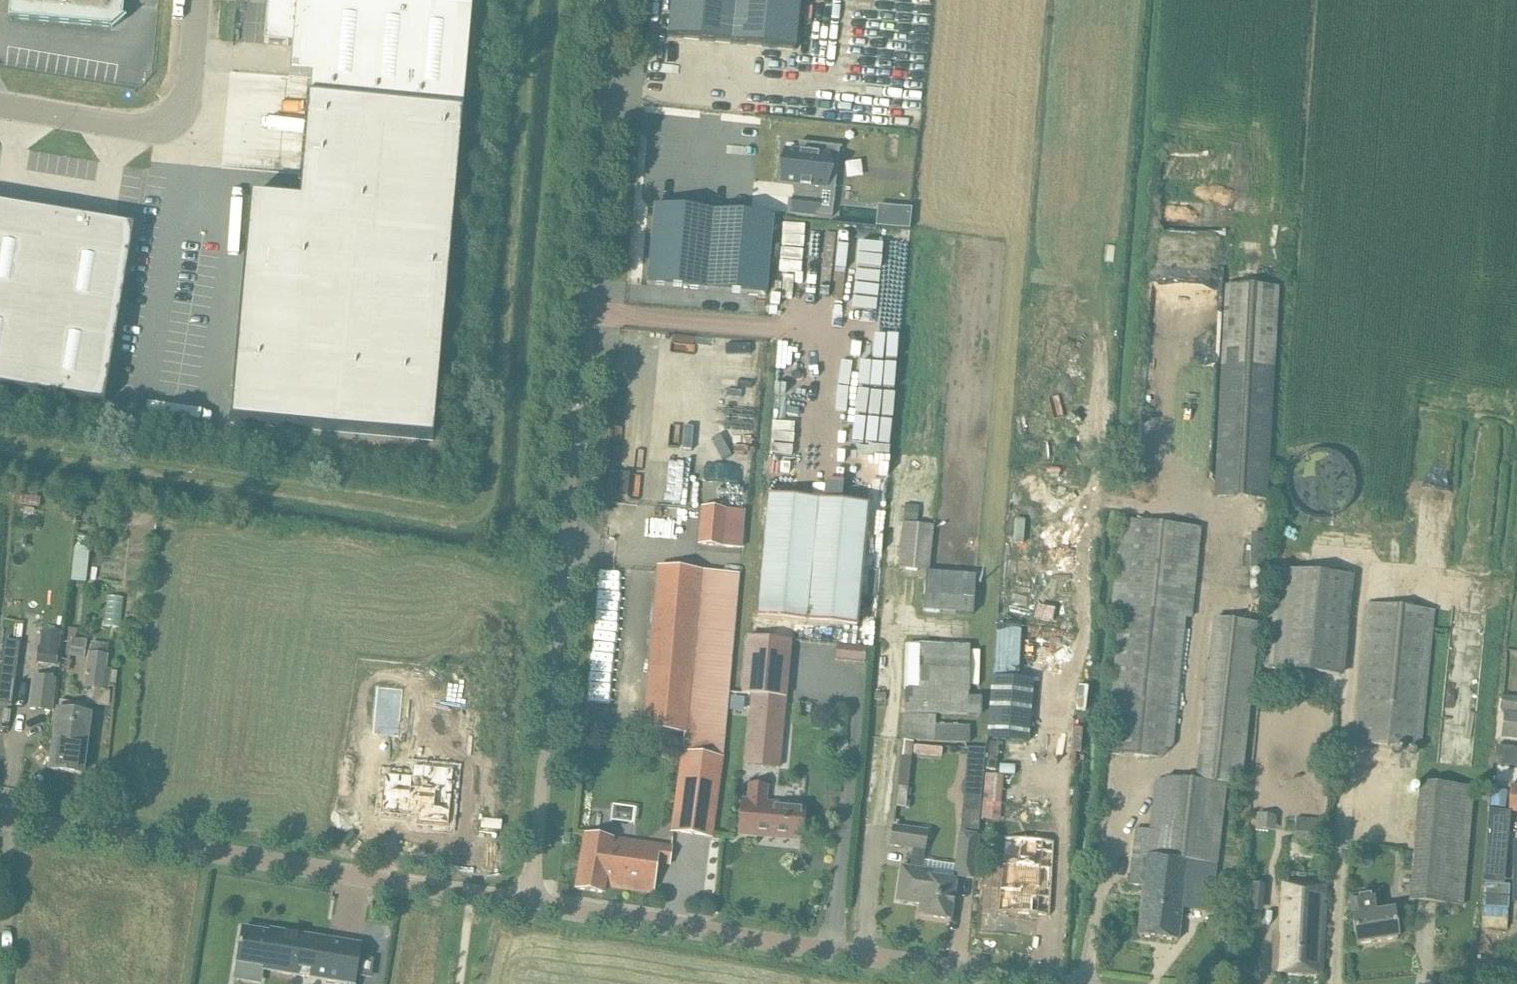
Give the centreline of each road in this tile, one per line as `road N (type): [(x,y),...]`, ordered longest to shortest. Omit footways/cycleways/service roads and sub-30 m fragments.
road 1 (unclassified): [(530,901),(609,0)]
road 2 (unclassified): [(0,816),(530,901)]
road 3 (unclassified): [(530,901),(1035,983)]
road 4 (unclassified): [(0,105),(133,128),(176,120),(189,78),(196,0)]

